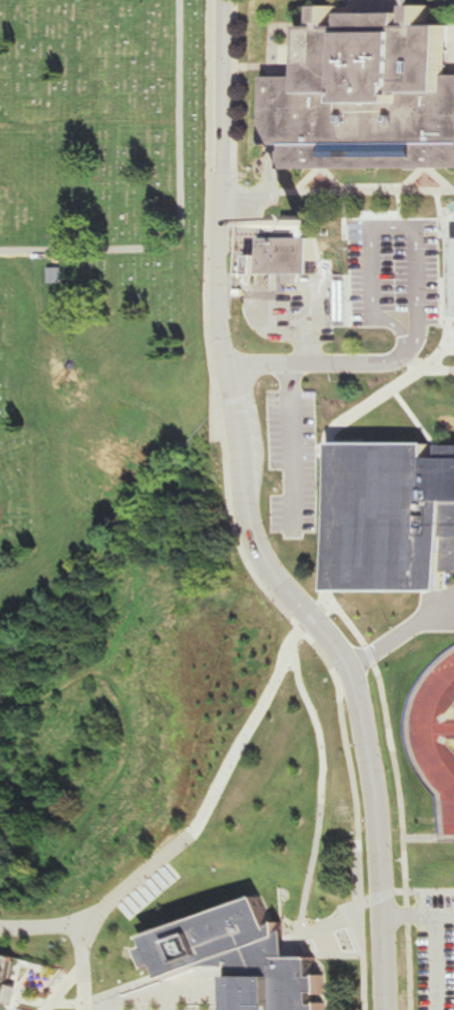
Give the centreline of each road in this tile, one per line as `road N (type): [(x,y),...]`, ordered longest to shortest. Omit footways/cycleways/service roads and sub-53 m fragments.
road 1 (residential): [(380,1009),(383,764),(360,671),(329,631)]
road 2 (residential): [(238,366),(227,300),(225,0)]
road 3 (residential): [(329,631),(254,537),(238,366)]

